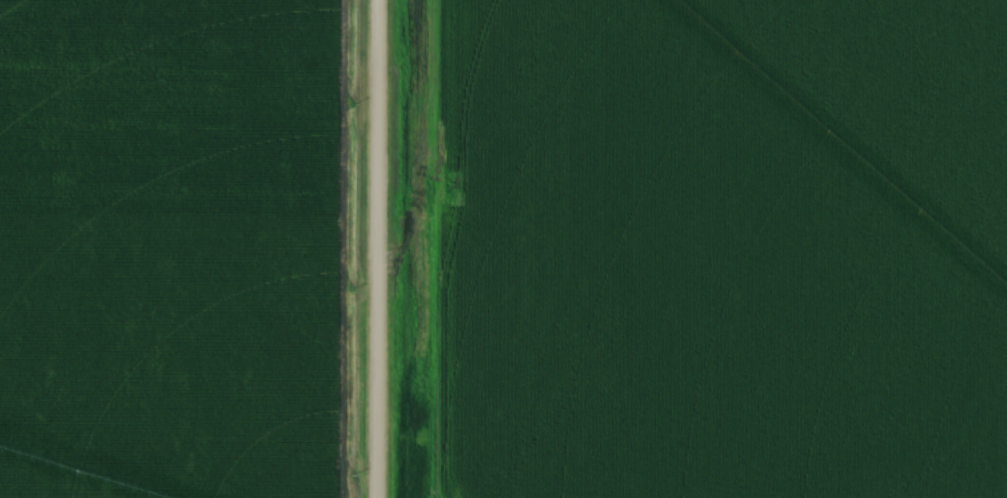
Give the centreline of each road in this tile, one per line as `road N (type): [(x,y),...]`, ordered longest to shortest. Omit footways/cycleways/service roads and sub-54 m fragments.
road 1 (residential): [(378,497),(380,0)]

